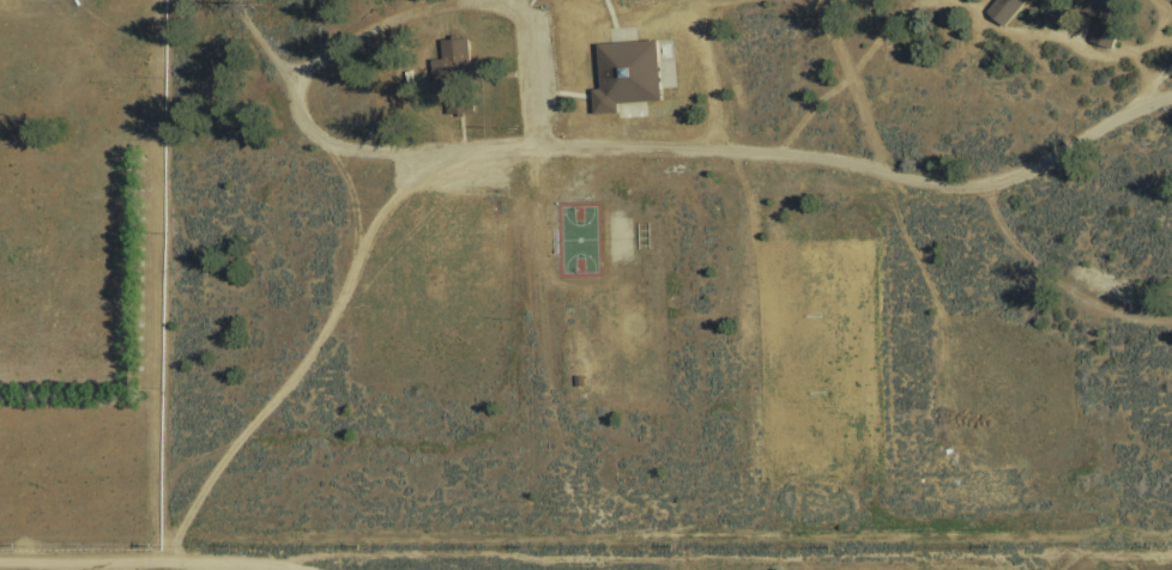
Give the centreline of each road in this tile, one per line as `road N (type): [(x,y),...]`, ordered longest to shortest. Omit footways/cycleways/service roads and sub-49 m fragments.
road 1 (track): [(175,563),(194,504),(322,336),(379,217),(440,153)]
road 2 (residential): [(0,562),(274,569)]
road 3 (track): [(959,0),(987,26),(1089,54),(1131,55),(1171,43)]
road 4 (track): [(738,157),(741,99),(704,0)]

